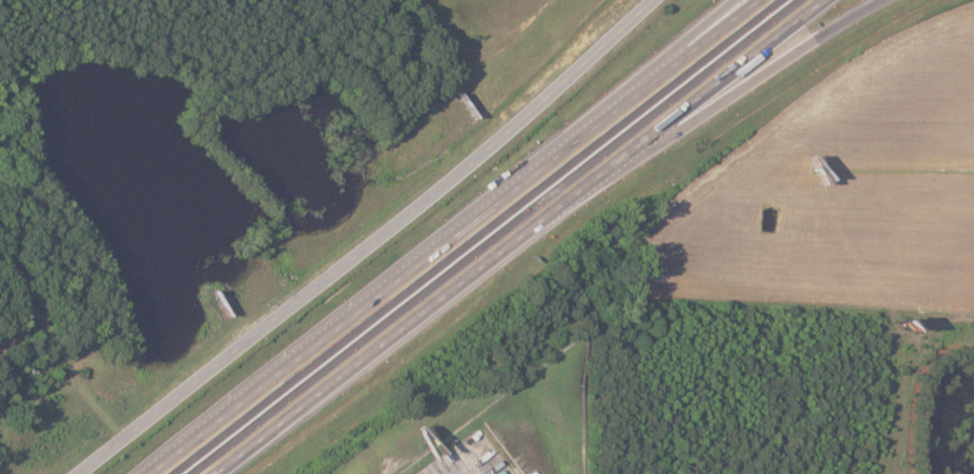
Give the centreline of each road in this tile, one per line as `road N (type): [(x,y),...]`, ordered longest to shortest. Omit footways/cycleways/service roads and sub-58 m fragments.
road 1 (motorway): [(217,473),(826,0)]
road 2 (motorway): [(766,0),(160,473)]
road 3 (residential): [(83,473),(505,139),(660,0)]
road 4 (motorway): [(565,205),(885,0)]
road 5 (motorway): [(738,0),(512,198)]

